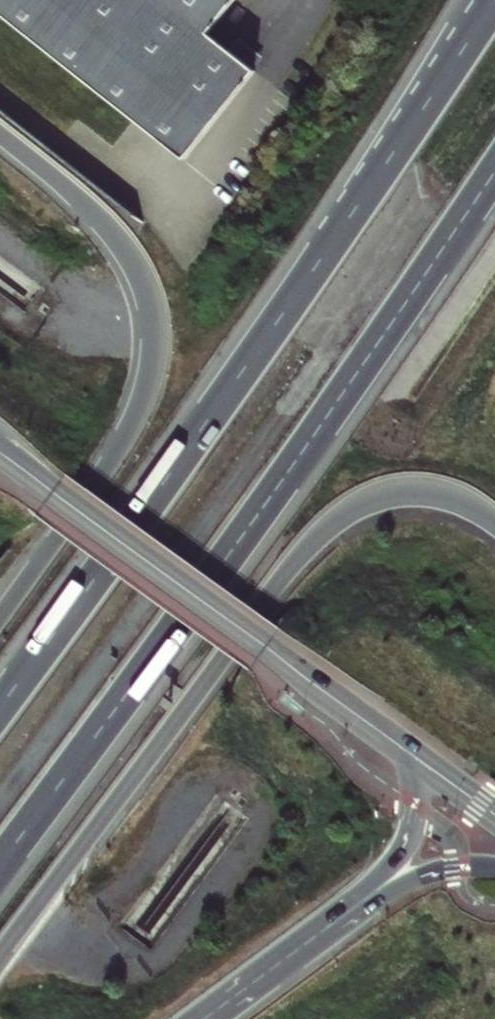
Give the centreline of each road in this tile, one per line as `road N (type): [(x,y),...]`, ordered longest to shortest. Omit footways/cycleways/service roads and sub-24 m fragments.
road 1 (motorway): [(494,2),(157,492),(0,703)]
road 2 (motorway): [(0,864),(494,170)]
road 3 (motorway): [(0,952),(326,527),(379,497),(416,491),(452,498),(494,522)]
road 4 (motorway): [(0,136),(112,241),(138,282),(152,347),(146,398),(130,437),(0,619)]
road 5 (primary): [(411,755),(0,458)]
road 6 (motorway): [(316,936),(396,859),(415,805),(411,755)]
road 7 (motorway): [(316,936),(418,878),(494,867)]
road 8 (motorway): [(203,1018),(316,936)]

